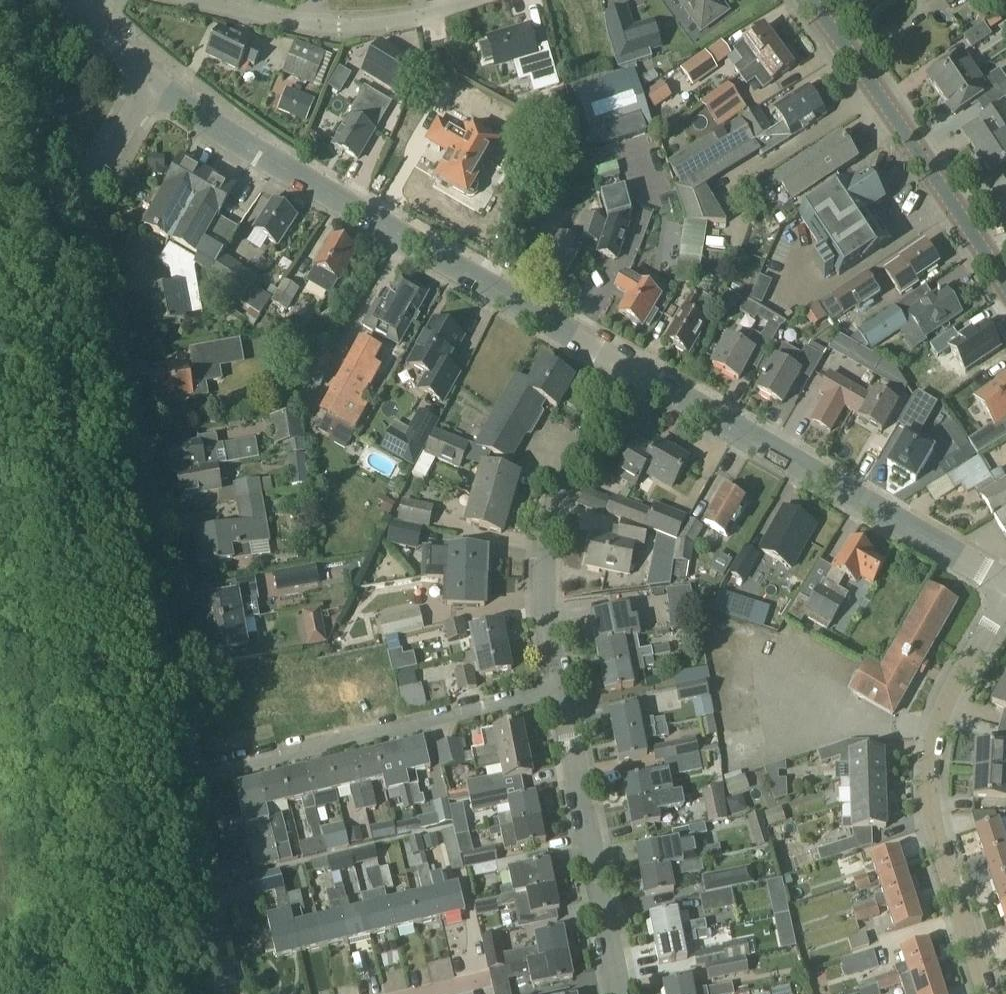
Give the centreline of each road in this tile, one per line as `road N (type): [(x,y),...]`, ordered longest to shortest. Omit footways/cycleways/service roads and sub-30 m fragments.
road 1 (unclassified): [(185,780),(84,210),(86,195),(152,83)]
road 2 (unclassified): [(627,367),(218,130),(152,83)]
road 3 (unclassified): [(627,367),(1005,586)]
road 4 (residential): [(982,993),(937,848),(930,752),(940,715),(1005,598)]
road 5 (residential): [(559,690),(185,780)]
road 6 (primary): [(1005,286),(808,0)]
road 7 (residential): [(559,690),(541,599),(544,532),(627,367)]
road 8 (residential): [(621,993),(559,690)]
road 9 (residential): [(193,0),(339,29),(404,22),(477,0)]
road 10 (unclassified): [(230,993),(185,780)]

